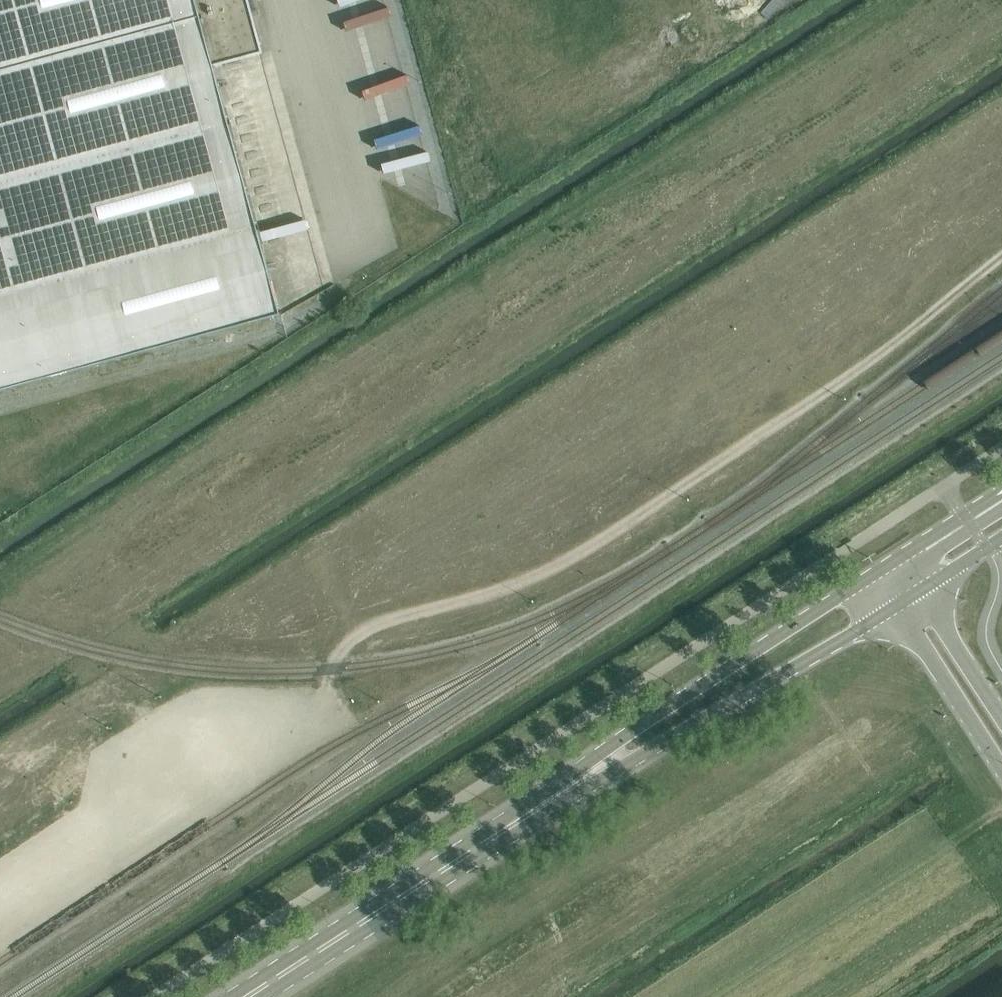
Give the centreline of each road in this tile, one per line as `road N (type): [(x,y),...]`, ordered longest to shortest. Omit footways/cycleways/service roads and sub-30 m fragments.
road 1 (tertiary): [(883,566),(681,696),(565,790)]
road 2 (tertiary): [(237,996),(565,790)]
road 3 (tertiary): [(565,790),(896,606)]
road 4 (unclassified): [(896,606),(1001,769)]
road 5 (unclassified): [(1001,716),(920,590)]
road 6 (tertiary): [(1001,489),(883,566)]

